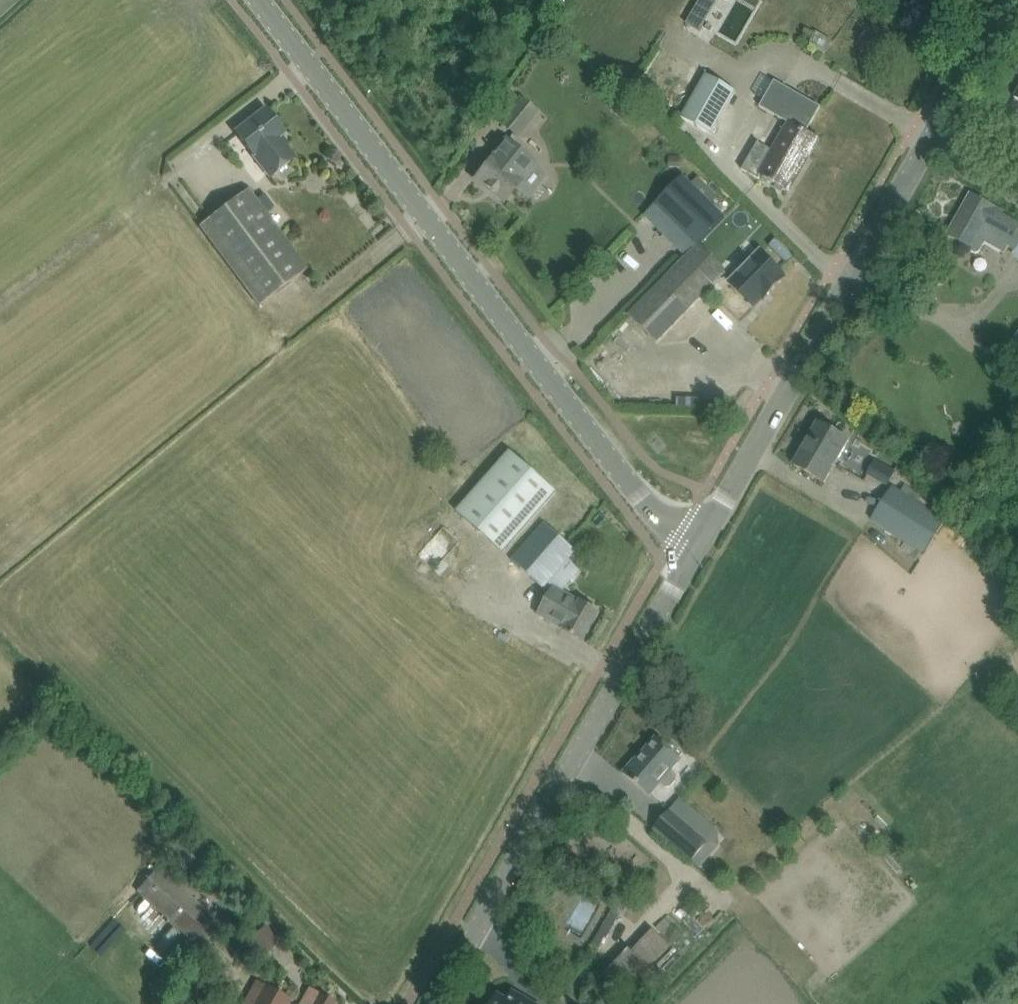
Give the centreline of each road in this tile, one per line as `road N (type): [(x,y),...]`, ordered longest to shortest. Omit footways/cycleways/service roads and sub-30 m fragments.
road 1 (unclassified): [(698,546),(631,492),(248,0)]
road 2 (tertiary): [(433,1003),(698,546)]
road 3 (tertiary): [(698,546),(935,139)]
road 4 (tertiary): [(935,139),(1013,0)]

